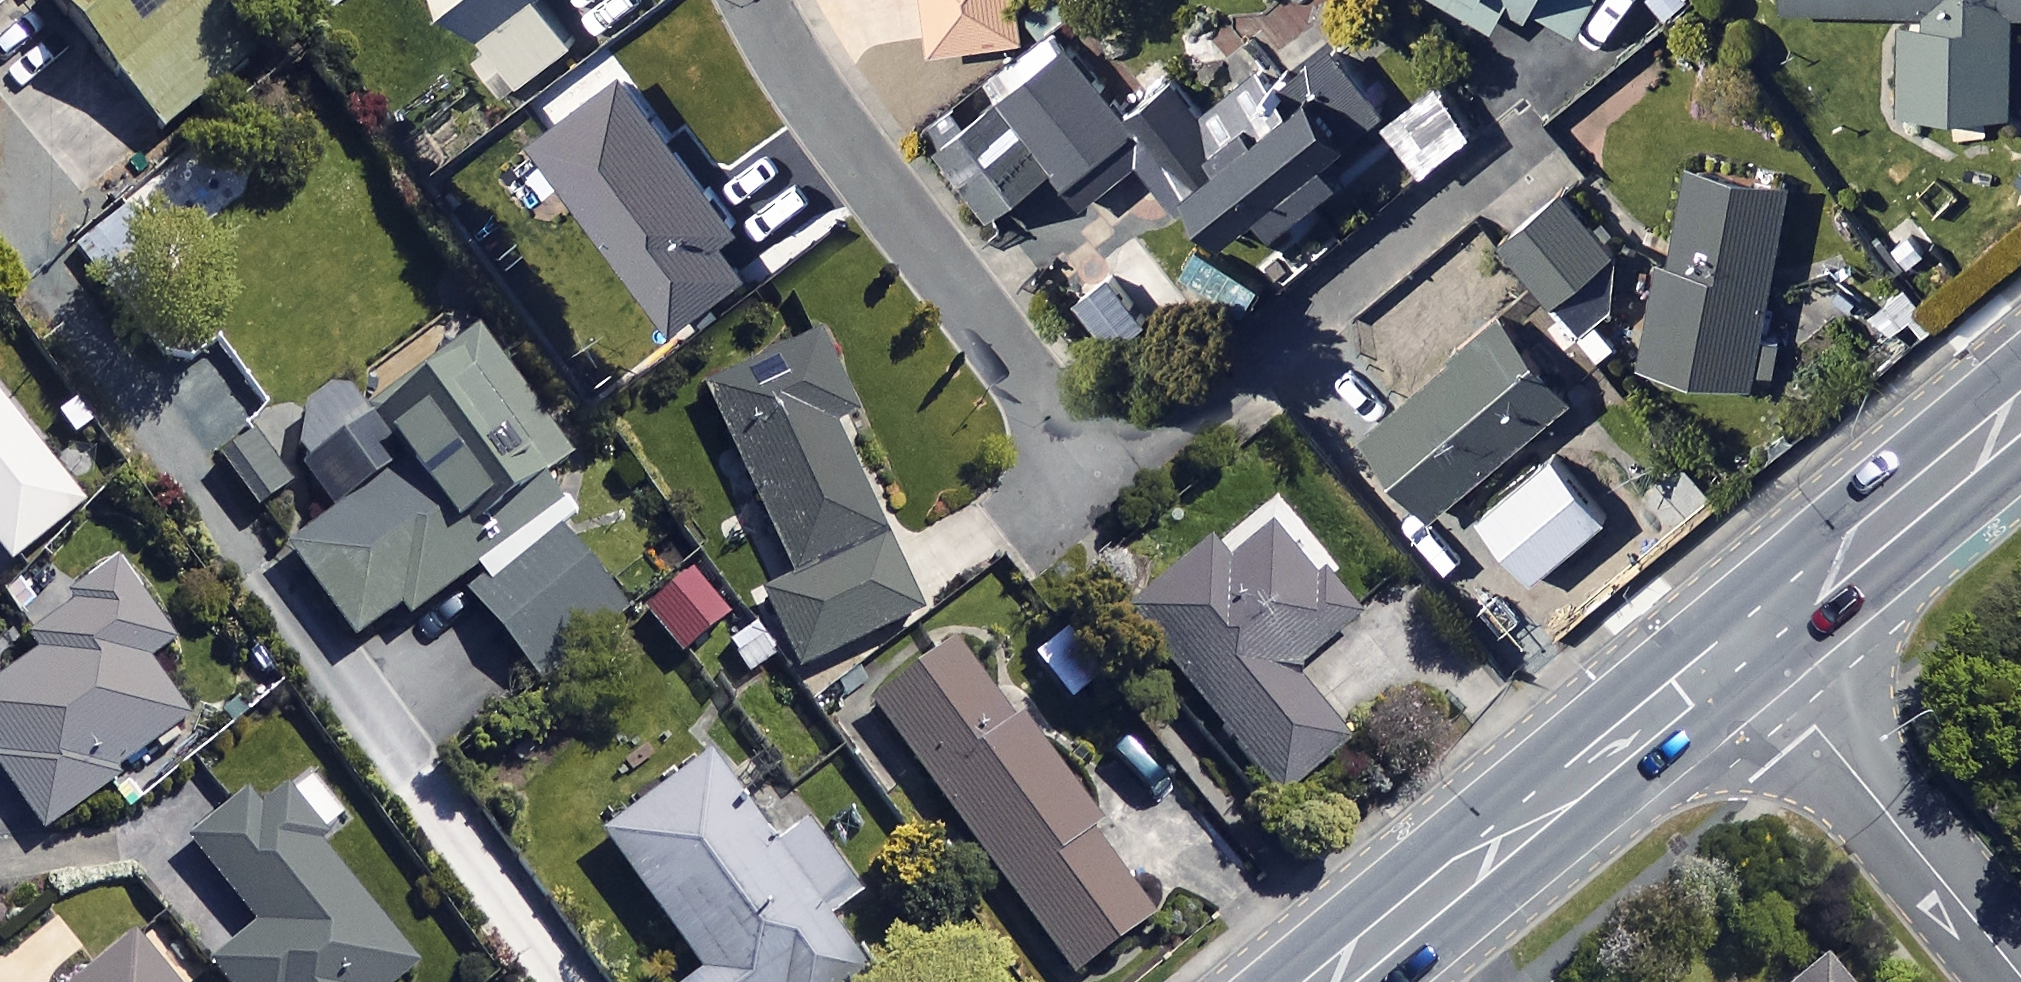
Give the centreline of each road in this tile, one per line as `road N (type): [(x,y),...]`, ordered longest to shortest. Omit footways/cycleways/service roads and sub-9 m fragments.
road 1 (residential): [(1515,142),(1097,469),(795,79),(755,0)]
road 2 (secondary): [(1741,643),(1331,981)]
road 3 (residential): [(2020,980),(1741,643)]
road 4 (secondary): [(2020,413),(1741,643)]

